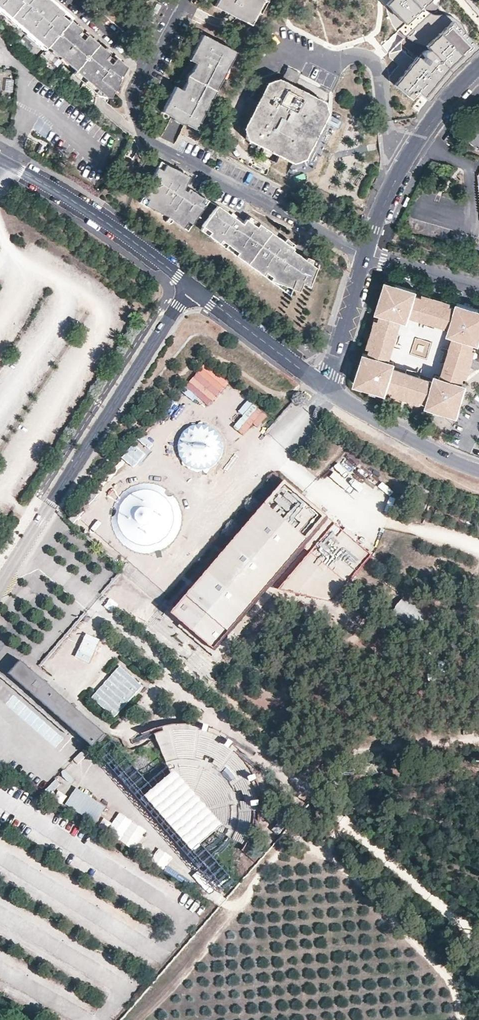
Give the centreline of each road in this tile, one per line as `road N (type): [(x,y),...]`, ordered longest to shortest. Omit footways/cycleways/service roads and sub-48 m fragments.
road 1 (residential): [(190,287),(0,587)]
road 2 (residential): [(366,257),(150,145),(133,97),(145,65)]
road 3 (track): [(137,1019),(319,801)]
road 4 (track): [(464,1019),(449,981),(403,938),(375,894),(290,837)]
road 5 (residential): [(0,160),(117,230),(190,287)]
road 6 (residential): [(366,257),(395,181),(440,108),(478,67)]
road 7 (residential): [(190,287),(326,393)]
road 8 (residential): [(326,393),(478,470)]
road 9 (residential): [(326,393),(366,257)]

